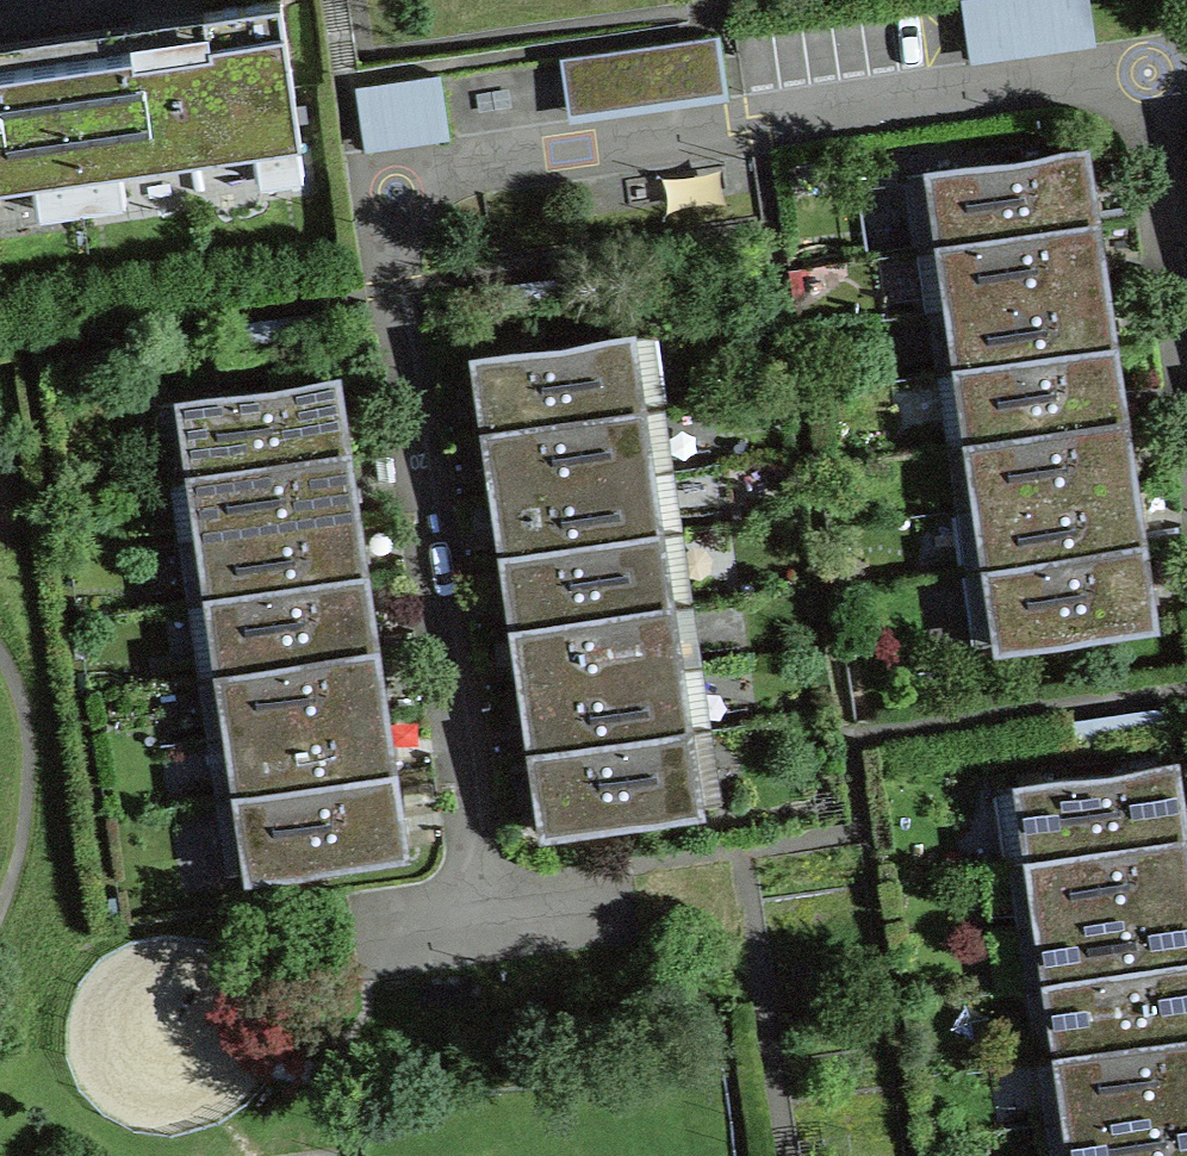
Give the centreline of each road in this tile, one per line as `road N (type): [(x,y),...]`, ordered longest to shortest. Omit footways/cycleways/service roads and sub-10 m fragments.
road 1 (residential): [(1144,69),(363,182),(486,877)]
road 2 (residential): [(1144,69),(1186,345)]

